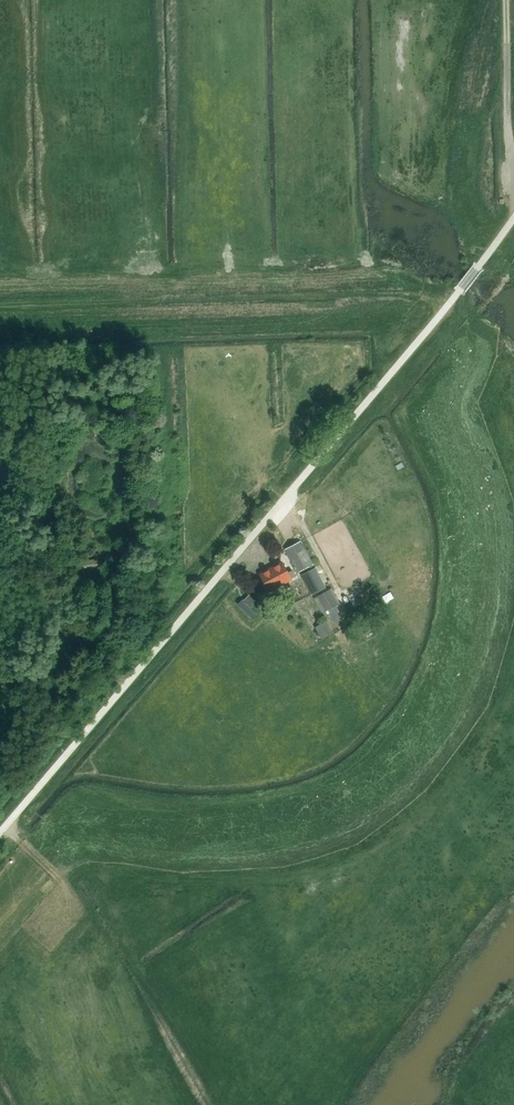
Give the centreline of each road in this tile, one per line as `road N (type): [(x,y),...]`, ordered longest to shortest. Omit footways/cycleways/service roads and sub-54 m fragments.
road 1 (unclassified): [(0,833),(513,218)]
road 2 (track): [(513,198),(504,0)]

